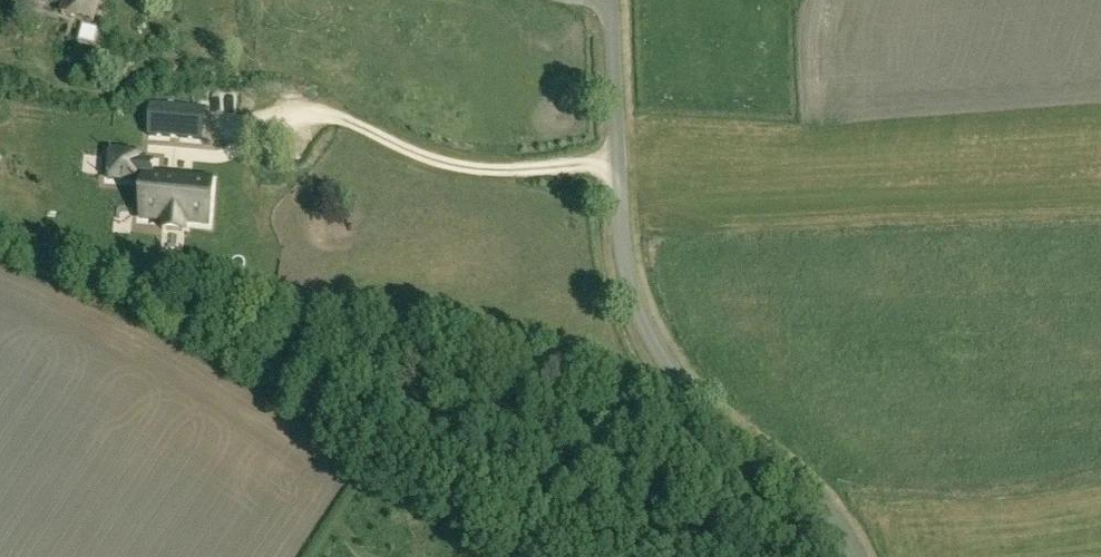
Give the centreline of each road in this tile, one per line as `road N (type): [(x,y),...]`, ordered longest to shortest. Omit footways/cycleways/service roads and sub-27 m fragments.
road 1 (unclassified): [(866,556),(818,490),(677,379),(647,329),(625,277),(619,234),(610,0)]

